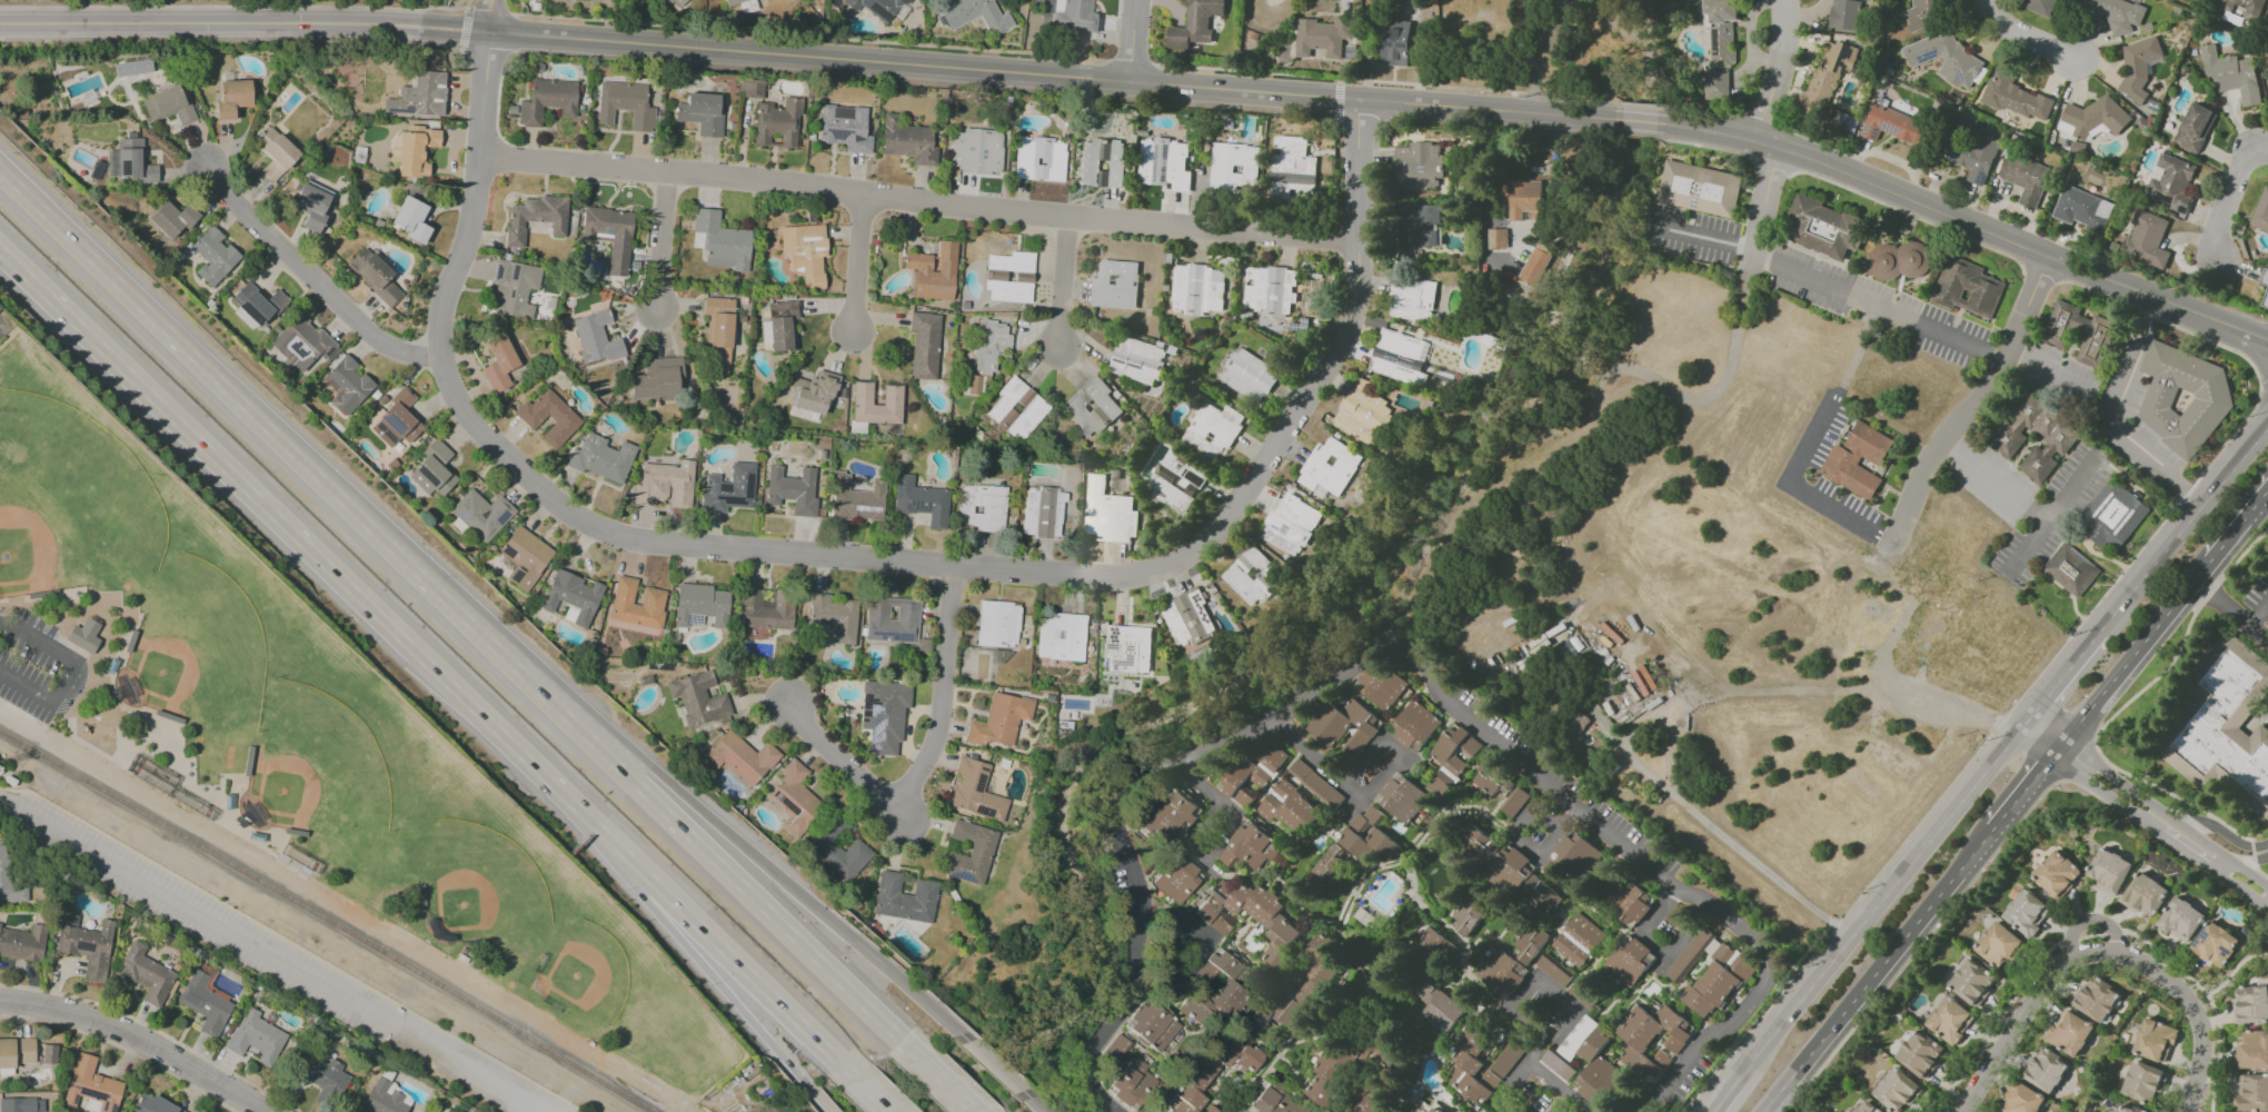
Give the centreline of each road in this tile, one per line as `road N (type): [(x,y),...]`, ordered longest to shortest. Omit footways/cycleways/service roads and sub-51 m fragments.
road 1 (residential): [(1360,100),(1359,289),(1347,329),(1213,535),(1180,559),(1140,572),(954,566),(598,532),(452,401),(439,358),(442,301),(467,239),(487,29)]
road 2 (secondary): [(0,22),(487,29),(1621,119)]
road 3 (residential): [(1359,237),(479,157)]
road 4 (motorway): [(0,252),(593,825)]
road 5 (motorway): [(489,643),(0,171)]
road 6 (secondary): [(1655,122),(1774,143),(2238,328)]
road 7 (residential): [(1954,1111),(2066,955),(2121,950),(2187,995),(2202,1021),(2186,1111)]
road 8 (motorway): [(919,1059),(610,761)]
road 9 (residential): [(954,566),(938,717),(912,783),(871,790),(790,709)]
road 10 (primary): [(1763,1111),(1992,828)]
road 11 (residential): [(2050,256),(2006,357),(1940,438),(1893,542)]
road 12 (primary): [(2021,726),(1817,977)]
road 13 (residential): [(439,358),(392,350),(362,327),(207,158)]
road 14 (motorway): [(854,941),(650,767),(610,761)]
road 15 (motorway): [(636,866),(858,1080)]
road 16 (residential): [(2267,901),(2021,726)]
road 17 (motorway): [(636,866),(645,898),(813,1091)]
road 18 (residential): [(263,1111),(146,1045),(51,1006),(0,1004)]
road 19 (primary): [(2267,424),(2097,633)]
road 20 (primary): [(2057,749),(2209,559)]
road 21 (motorway): [(610,761),(489,643)]
road 22 (residential): [(2267,151),(2250,143),(2209,241),(2220,266)]
road 23 (motorway): [(968,1042),(854,941)]
road 24 (residential): [(1785,0),(1783,52),(1754,140)]
road 25 (residential): [(673,171),(666,310)]
road 26 (residential): [(1075,215),(1066,351)]
road 27 (residential): [(868,195),(857,330)]
road 28 (primary): [(1817,977),(1739,1080)]
road 29 (primary): [(2097,633),(2021,726)]

